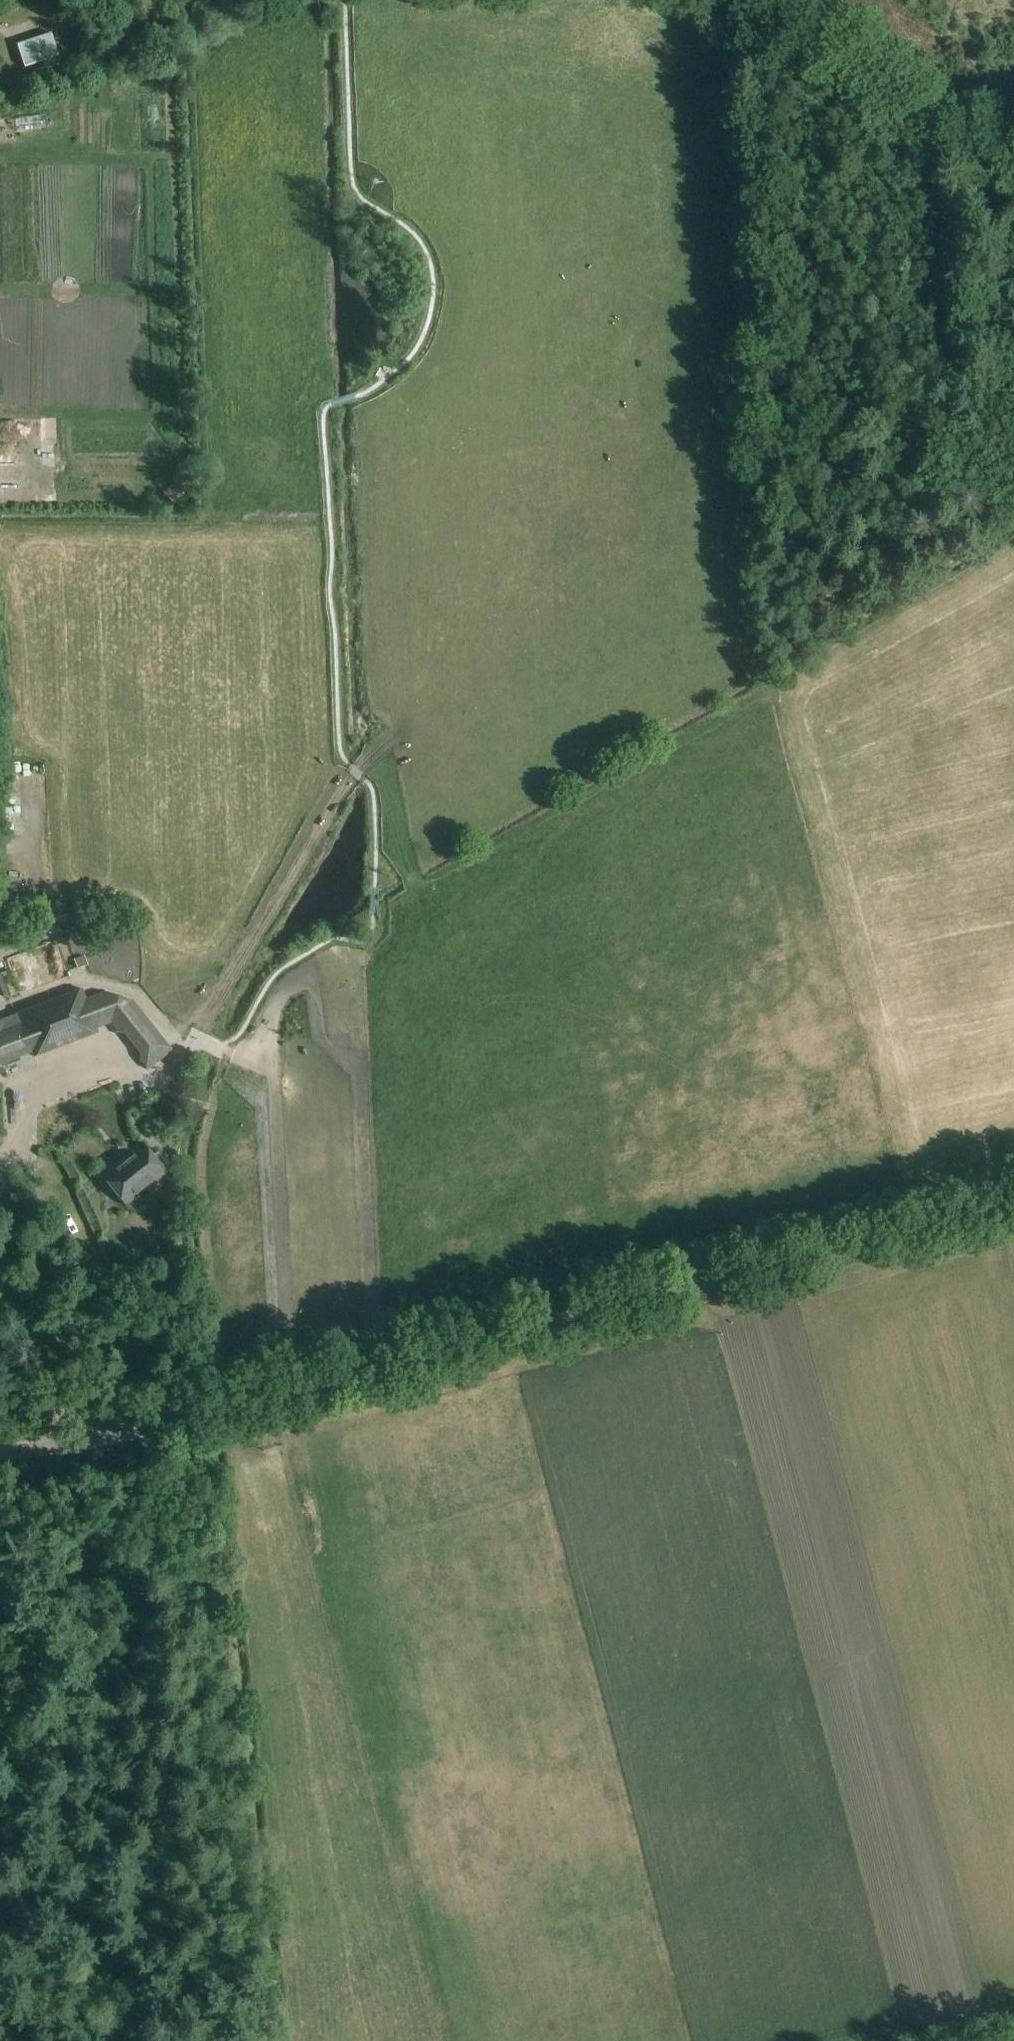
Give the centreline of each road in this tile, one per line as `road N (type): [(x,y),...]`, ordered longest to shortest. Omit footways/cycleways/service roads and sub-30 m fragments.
road 1 (unclassified): [(1013,1202),(100,1438),(0,1451)]

